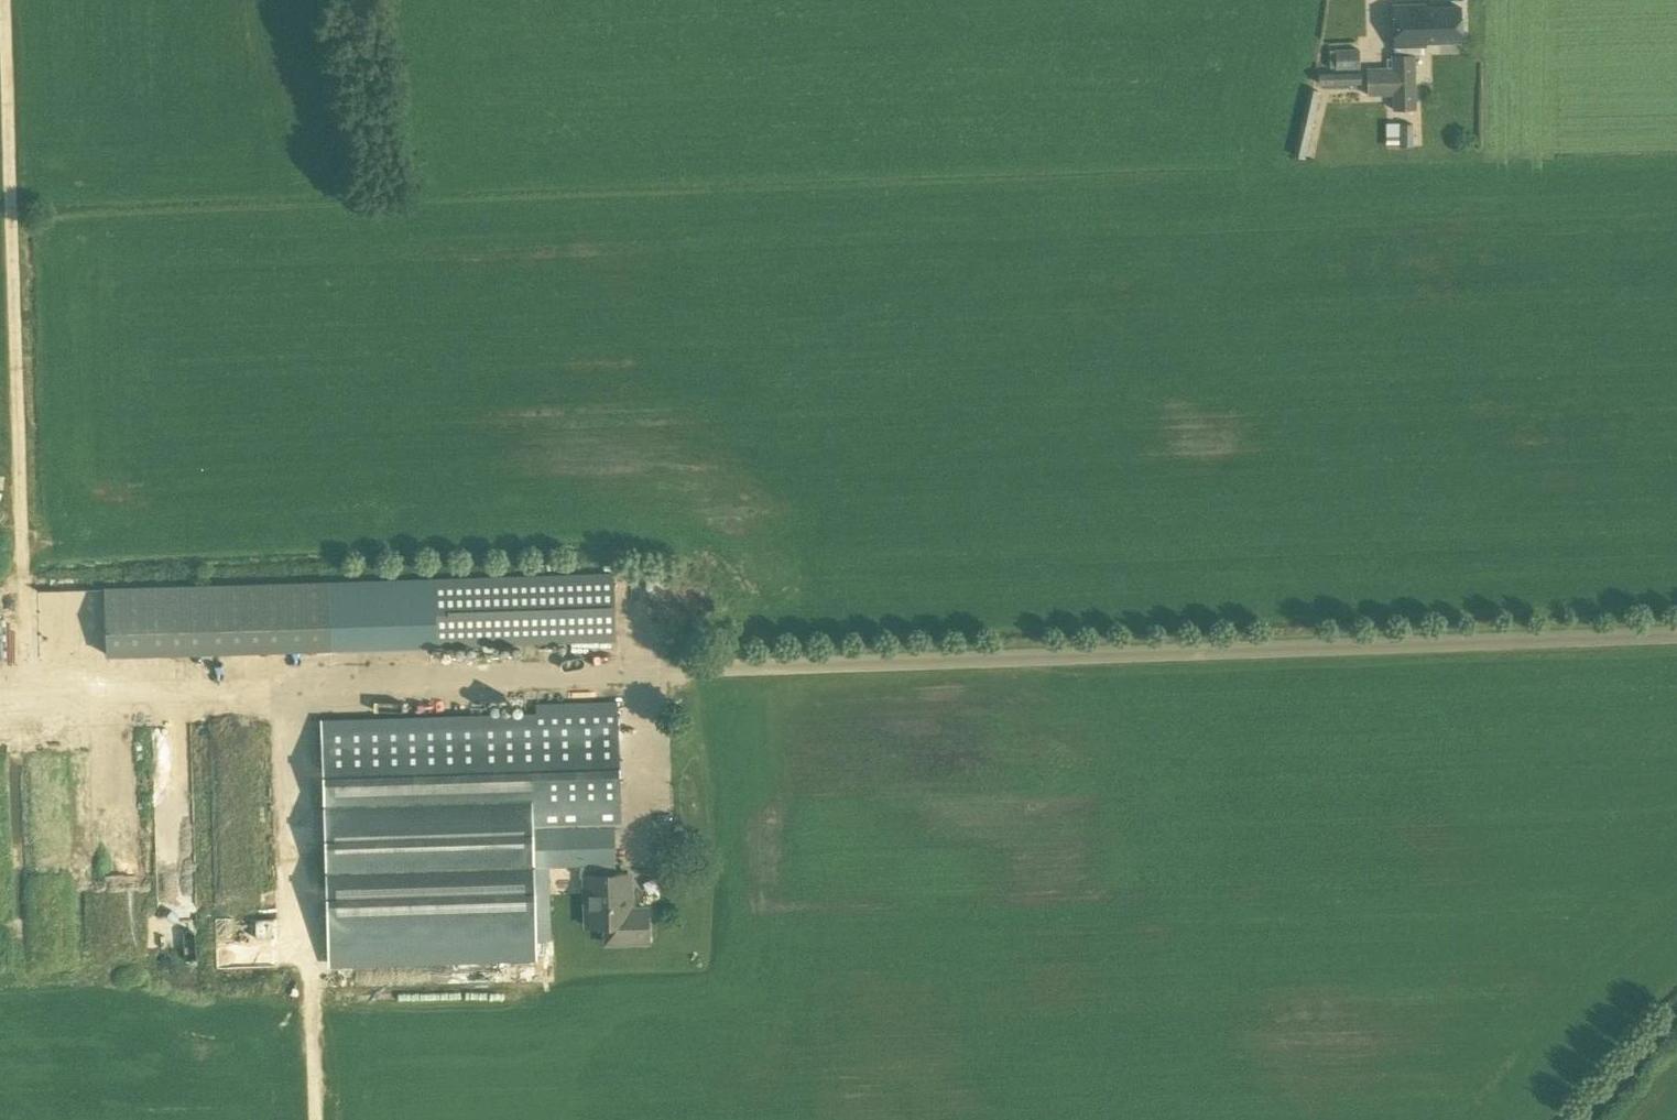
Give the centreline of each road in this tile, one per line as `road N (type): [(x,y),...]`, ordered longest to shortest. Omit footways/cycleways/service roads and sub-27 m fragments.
road 1 (track): [(4,0),(26,701),(1676,637)]

